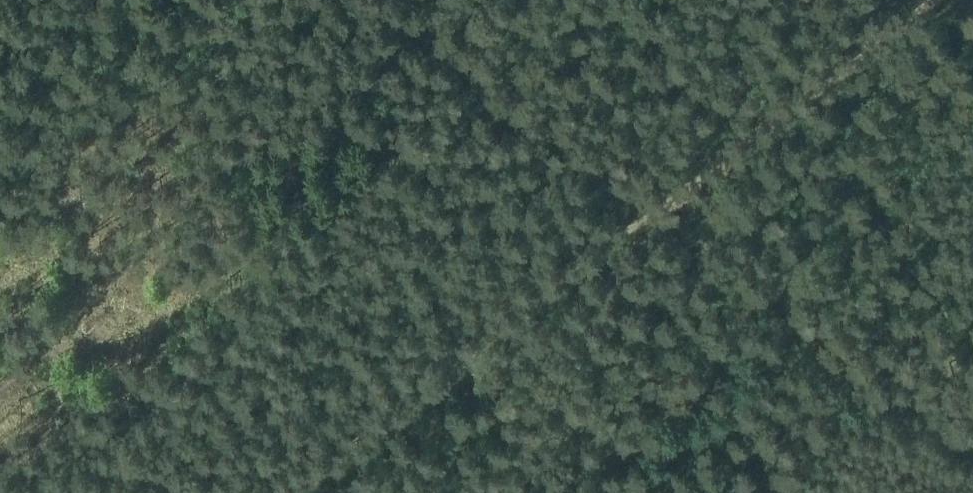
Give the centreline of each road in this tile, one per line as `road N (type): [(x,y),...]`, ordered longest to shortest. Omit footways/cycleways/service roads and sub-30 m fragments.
road 1 (track): [(382,0),(972,444)]

